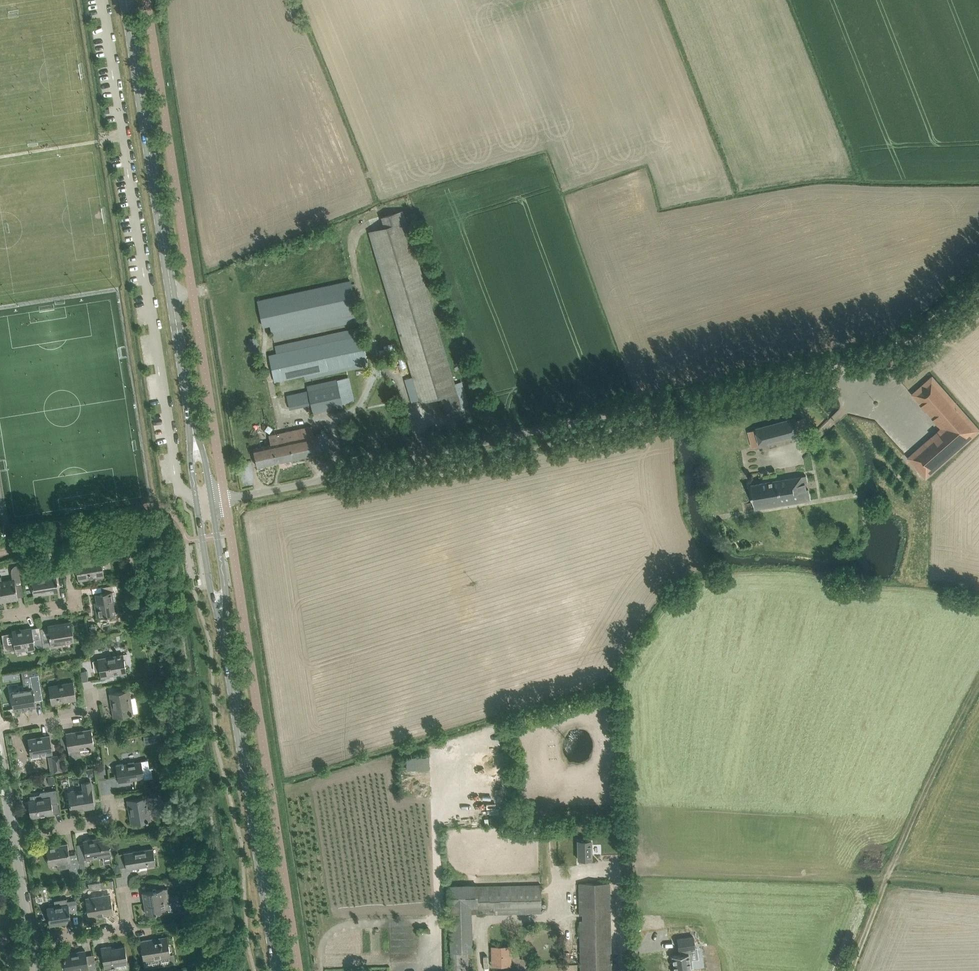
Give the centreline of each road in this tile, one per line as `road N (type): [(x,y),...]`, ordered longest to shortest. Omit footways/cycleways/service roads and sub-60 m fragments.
road 1 (residential): [(213,501),(877,355)]
road 2 (tertiary): [(193,427),(125,0)]
road 3 (tertiary): [(278,970),(223,618)]
road 4 (track): [(855,970),(978,683)]
road 5 (track): [(978,275),(909,337),(877,355)]
road 6 (residential): [(32,948),(115,937),(120,901)]

